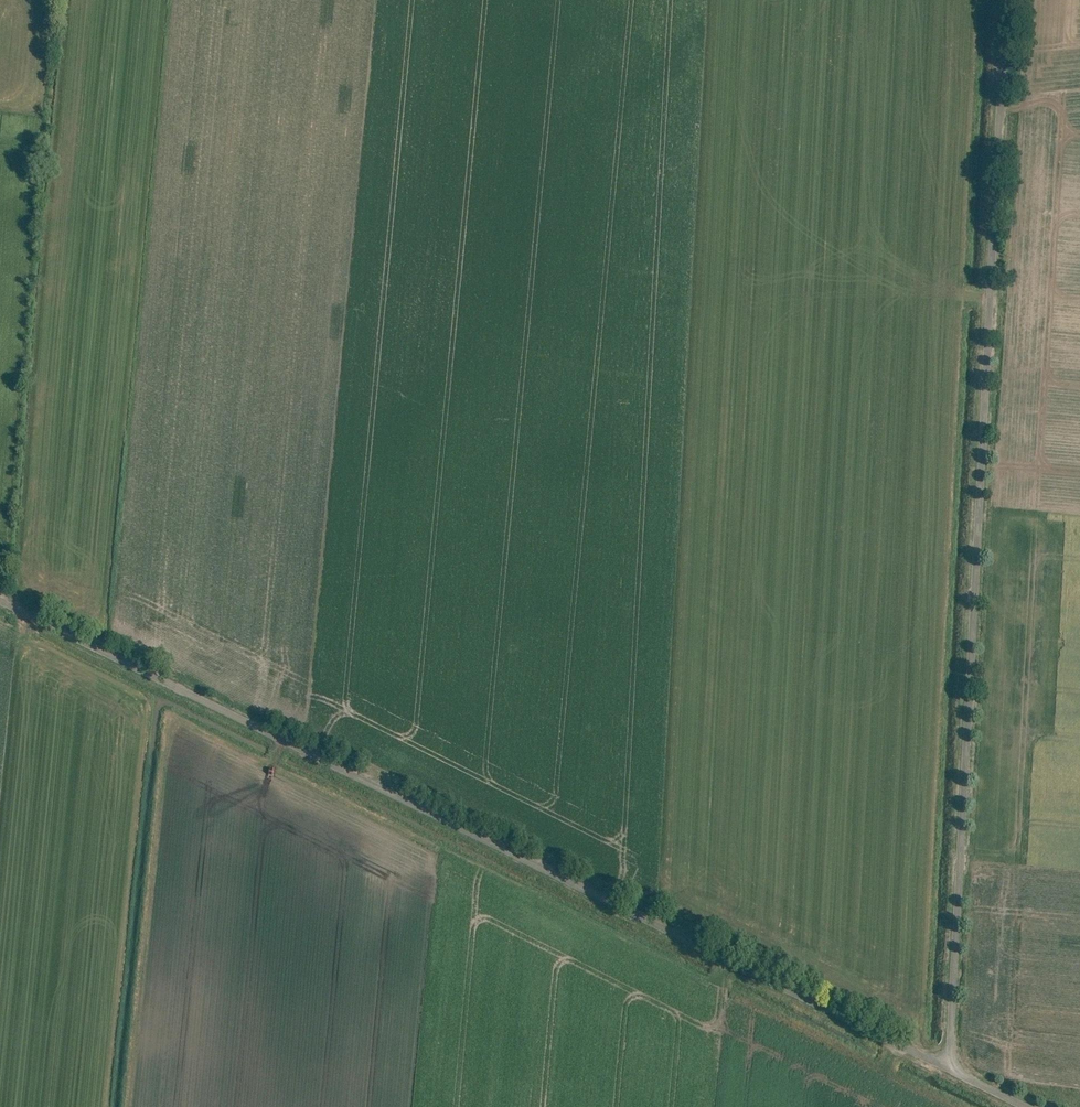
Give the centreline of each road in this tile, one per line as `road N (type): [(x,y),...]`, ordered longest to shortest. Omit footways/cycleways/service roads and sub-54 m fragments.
road 1 (unclassified): [(938,1070),(997,0)]
road 2 (unclassified): [(938,1070),(0,603)]

